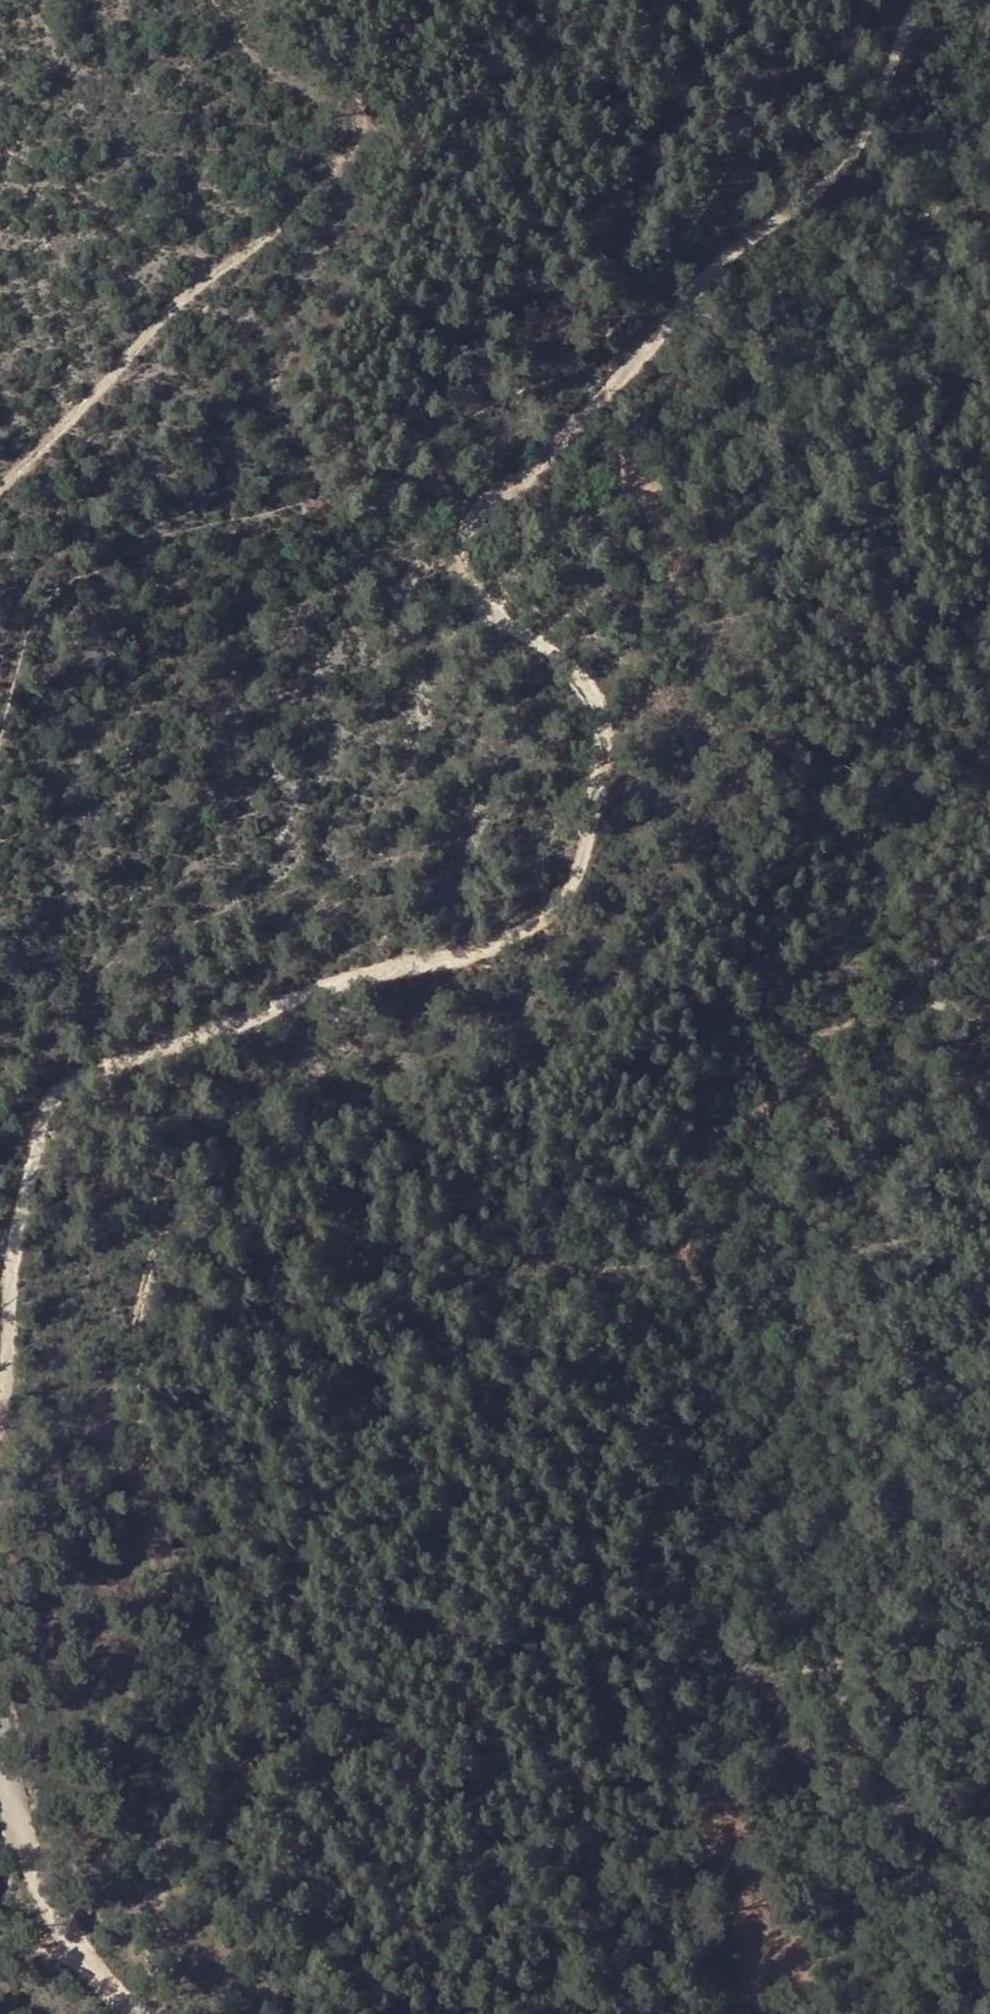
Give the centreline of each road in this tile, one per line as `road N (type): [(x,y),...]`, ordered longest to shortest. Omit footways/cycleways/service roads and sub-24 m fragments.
road 1 (track): [(0,1459),(11,1237),(38,1132),(72,1079),(130,1050),(227,1026),(301,985),(465,960),(508,940),(568,890),(588,844),(603,723),(565,662),(515,627),(470,571),(457,545),(462,518),(491,481),(557,452),(710,264),(867,124),(912,0)]
road 2 (track): [(117,2013),(45,1930),(0,1728)]

